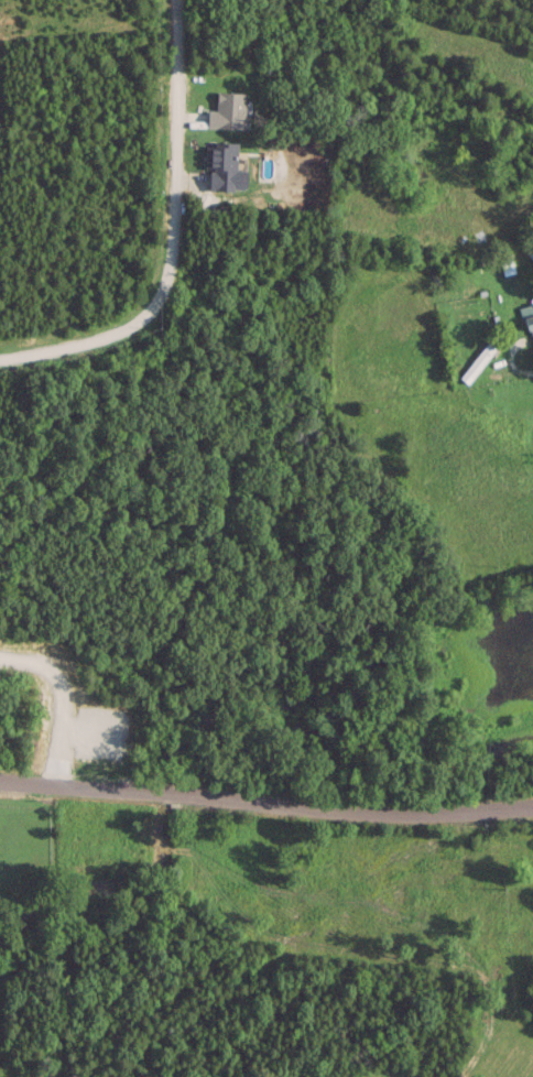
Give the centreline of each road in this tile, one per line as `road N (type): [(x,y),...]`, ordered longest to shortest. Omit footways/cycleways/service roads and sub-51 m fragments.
road 1 (residential): [(532,807),(402,812),(0,778)]
road 2 (residential): [(0,358),(109,337),(150,312),(172,265),(176,0)]

